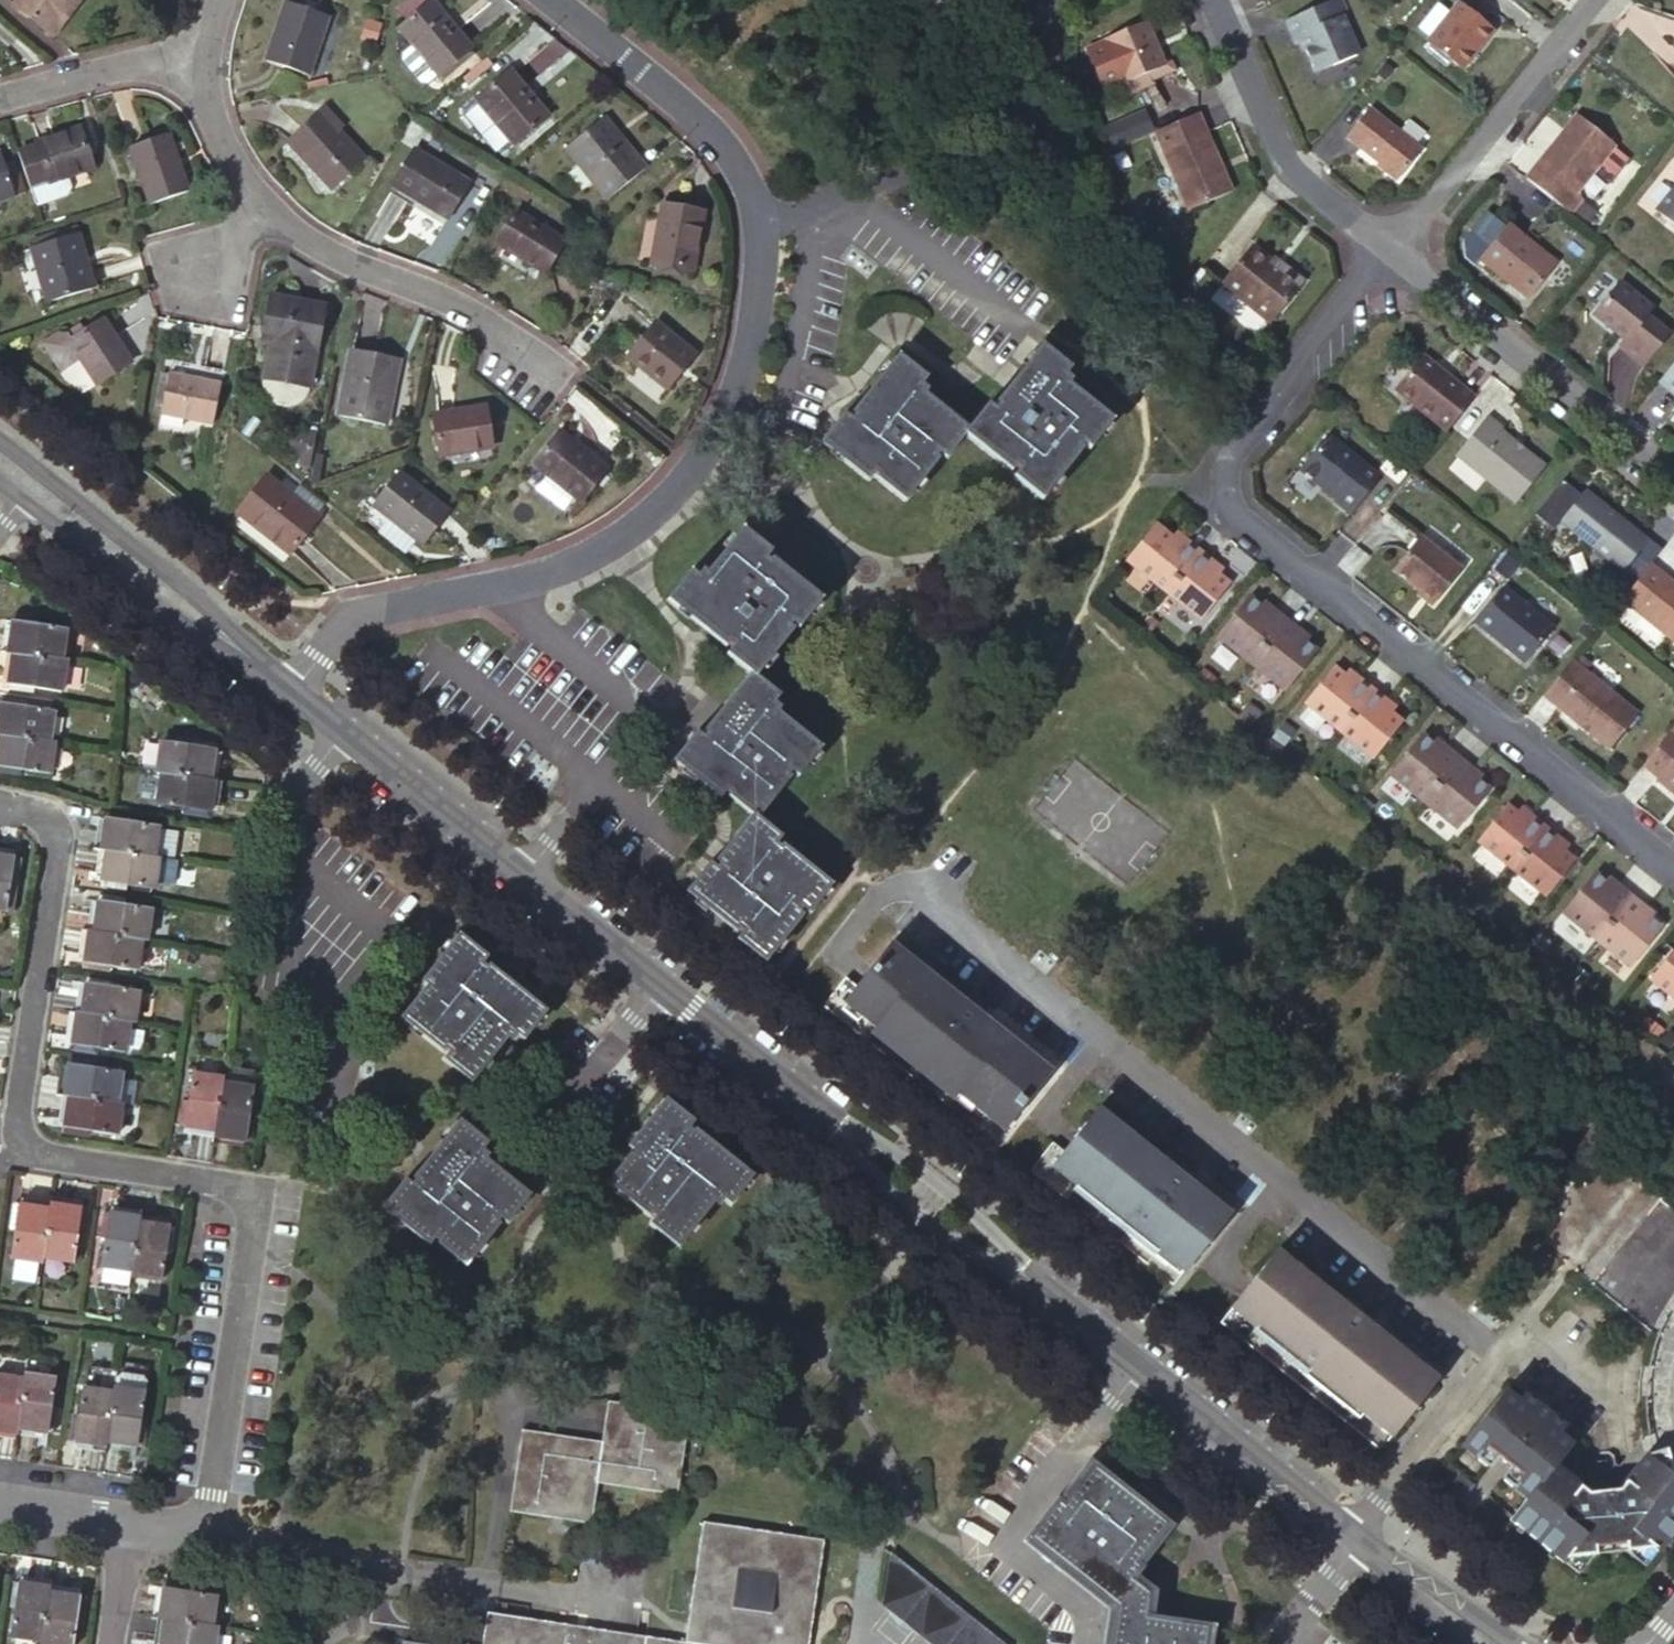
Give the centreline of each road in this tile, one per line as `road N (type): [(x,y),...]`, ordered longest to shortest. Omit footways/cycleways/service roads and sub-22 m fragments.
road 1 (residential): [(0,809),(33,816),(50,846),(8,1140),(32,1156),(250,1194),(199,1509),(119,1522)]
road 2 (residential): [(1673,867),(1228,501),(1238,435),(1389,249)]
road 3 (residential): [(291,689),(349,615),(560,568),(617,539),(676,488),(739,389),(758,296),(759,222)]
road 4 (residential): [(1496,1350),(923,889)]
road 5 (tertiary): [(766,1070),(343,729)]
road 6 (residential): [(759,222),(858,184),(1015,147),(1032,118),(1038,0)]
road 7 (tertiary): [(291,689),(237,630),(0,431)]
road 8 (tertiary): [(1357,1540),(1052,1298)]
road 9 (residential): [(291,834),(278,939),(341,1057),(381,913)]
road 10 (tertiary): [(1052,1298),(974,1215),(892,1149),(766,1070)]
road 11 (tertiary): [(766,1070),(948,1231),(1052,1298)]
road 12 (residential): [(1389,249),(1673,479)]
road 13 (residential): [(259,211),(307,247),(503,329),(540,378)]
road 14 (tertiary): [(21,500),(291,689)]
road 15 (residential): [(1389,249),(1594,0)]
road 16 (residential): [(759,222),(750,188),(712,132),(551,0)]
road 17 (residential): [(1215,0),(1287,159),(1389,249)]
road 18 (residential): [(1357,1540),(1496,1350)]
road 19 (residential): [(206,41),(0,102)]
road 20 (tertiary): [(1516,1643),(1357,1540)]
road 21 (residential): [(206,41),(201,82),(210,129),(259,211)]
road 22 (residential): [(230,245),(172,257),(175,293),(235,303)]
road 23 (tertiary): [(1357,1540),(1459,1643)]
road 24 (residential): [(119,1522),(99,1643)]
road 25 (residential): [(1496,1350),(1524,1339),(1553,1345),(1602,1384)]
road 26 (residential): [(119,1522),(0,1504)]
road 27 (residential): [(291,834),(297,793),(343,729)]
road 28 (residential): [(381,913),(291,834)]

